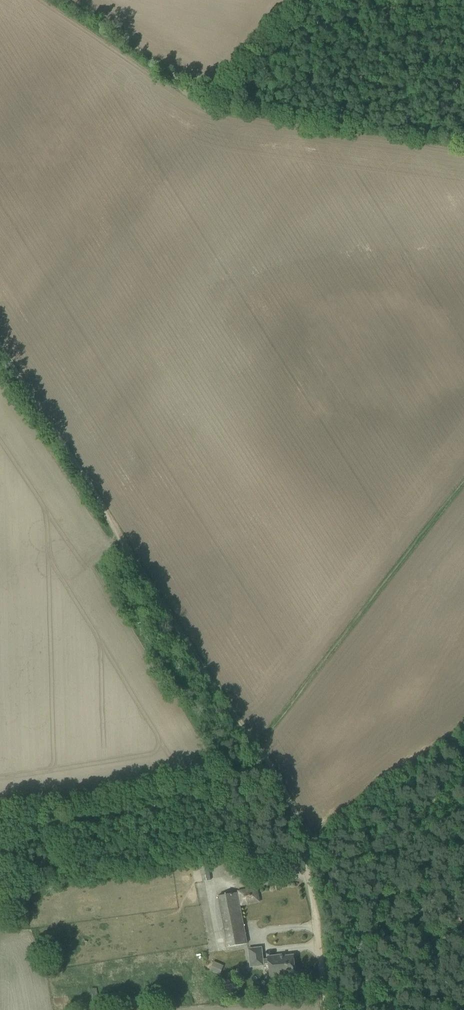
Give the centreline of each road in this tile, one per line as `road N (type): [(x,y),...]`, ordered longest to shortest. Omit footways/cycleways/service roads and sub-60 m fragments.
road 1 (track): [(0,360),(255,743),(463,480)]
road 2 (track): [(255,743),(281,782),(302,838),(328,1009)]

